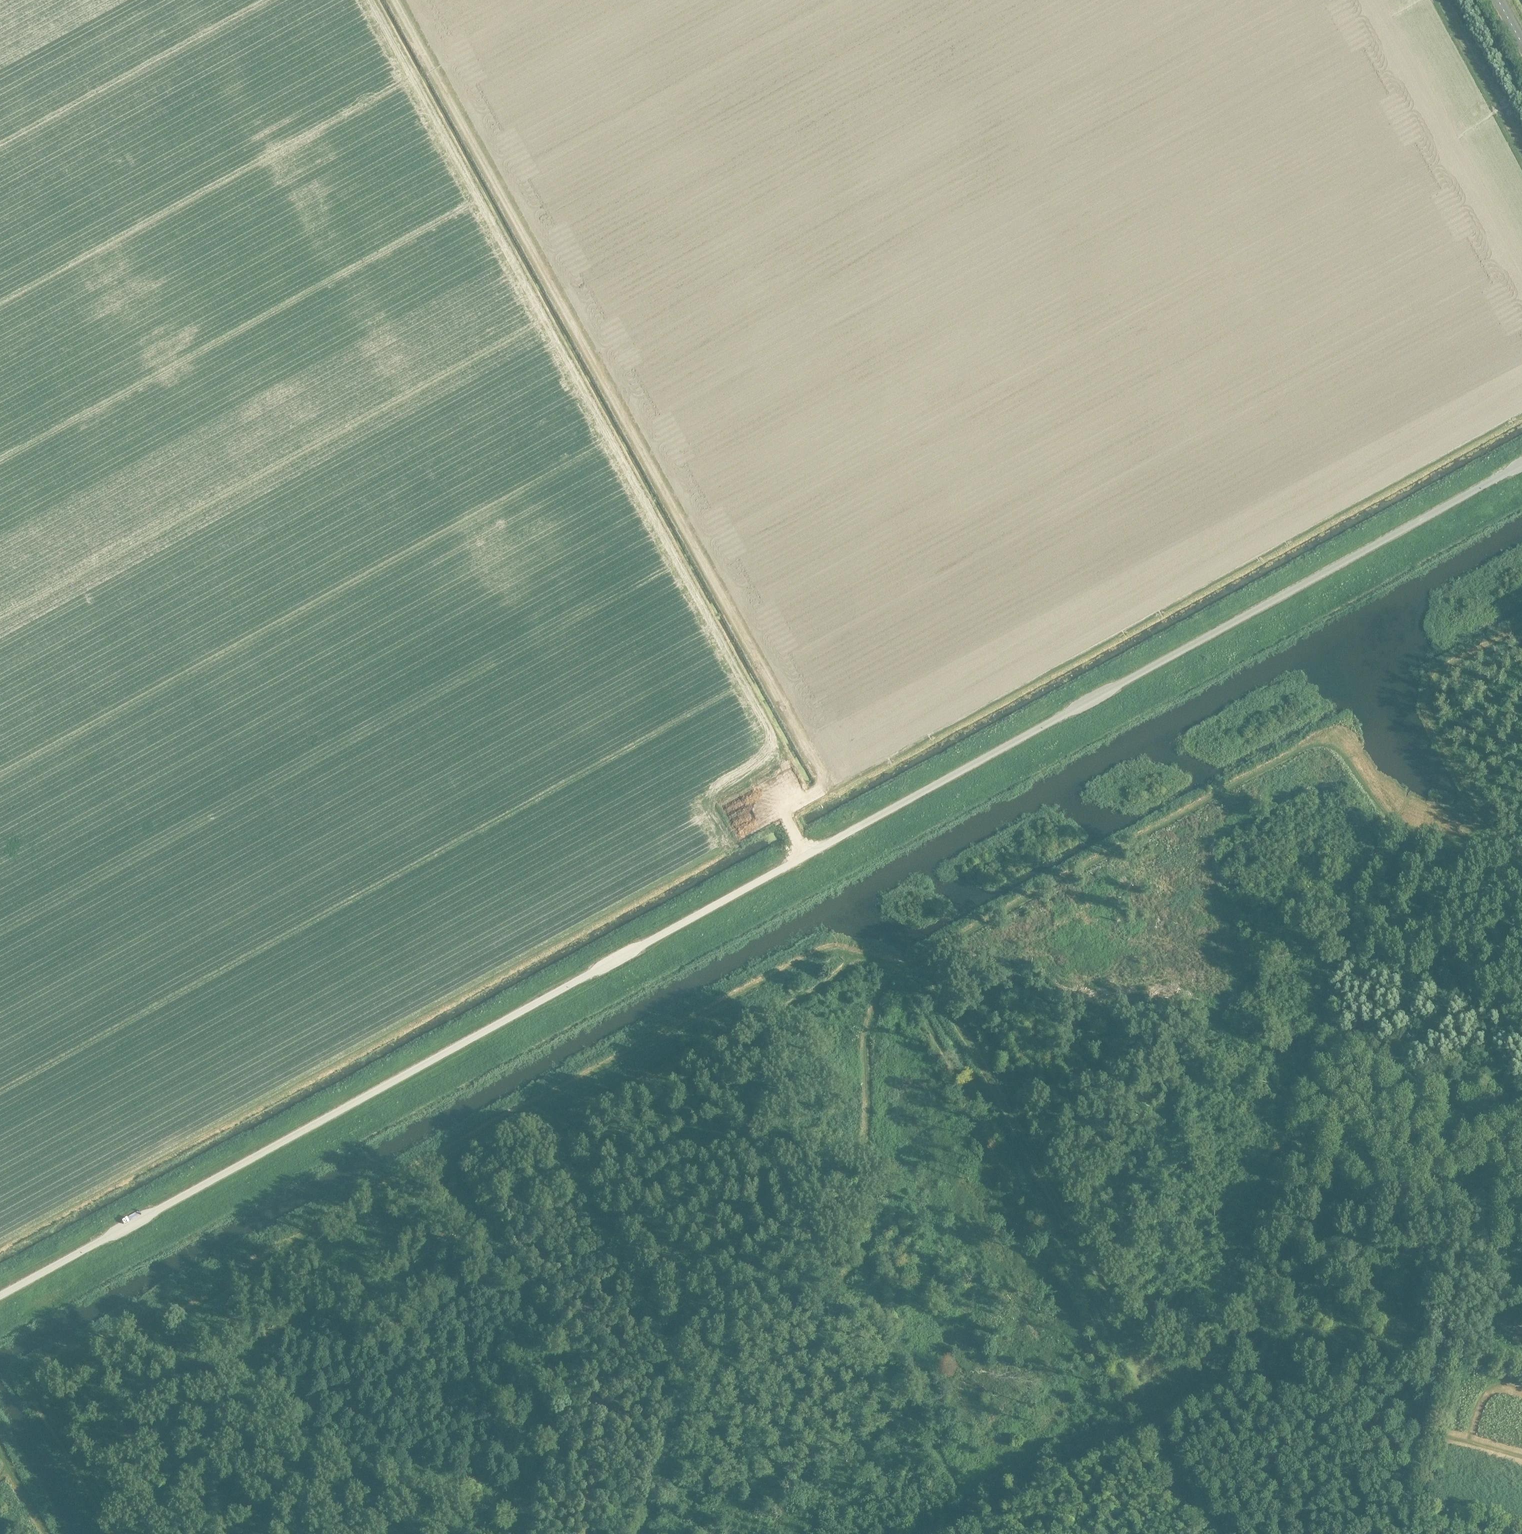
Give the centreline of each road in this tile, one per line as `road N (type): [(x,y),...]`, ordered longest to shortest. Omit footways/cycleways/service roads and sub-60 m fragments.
road 1 (unclassified): [(0,1298),(1521,464)]
road 2 (track): [(809,858),(782,809),(817,791),(822,779),(394,0)]
road 3 (track): [(365,0),(801,800)]
road 4 (track): [(900,968),(859,961),(572,1114),(526,1107)]

